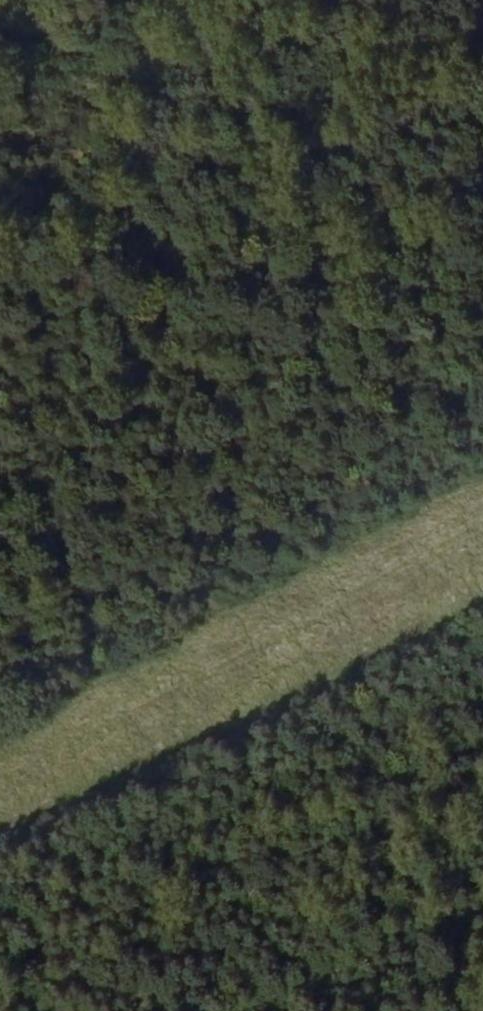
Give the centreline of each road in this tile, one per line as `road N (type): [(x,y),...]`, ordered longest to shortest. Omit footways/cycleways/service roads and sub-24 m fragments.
road 1 (track): [(482,570),(0,809)]

